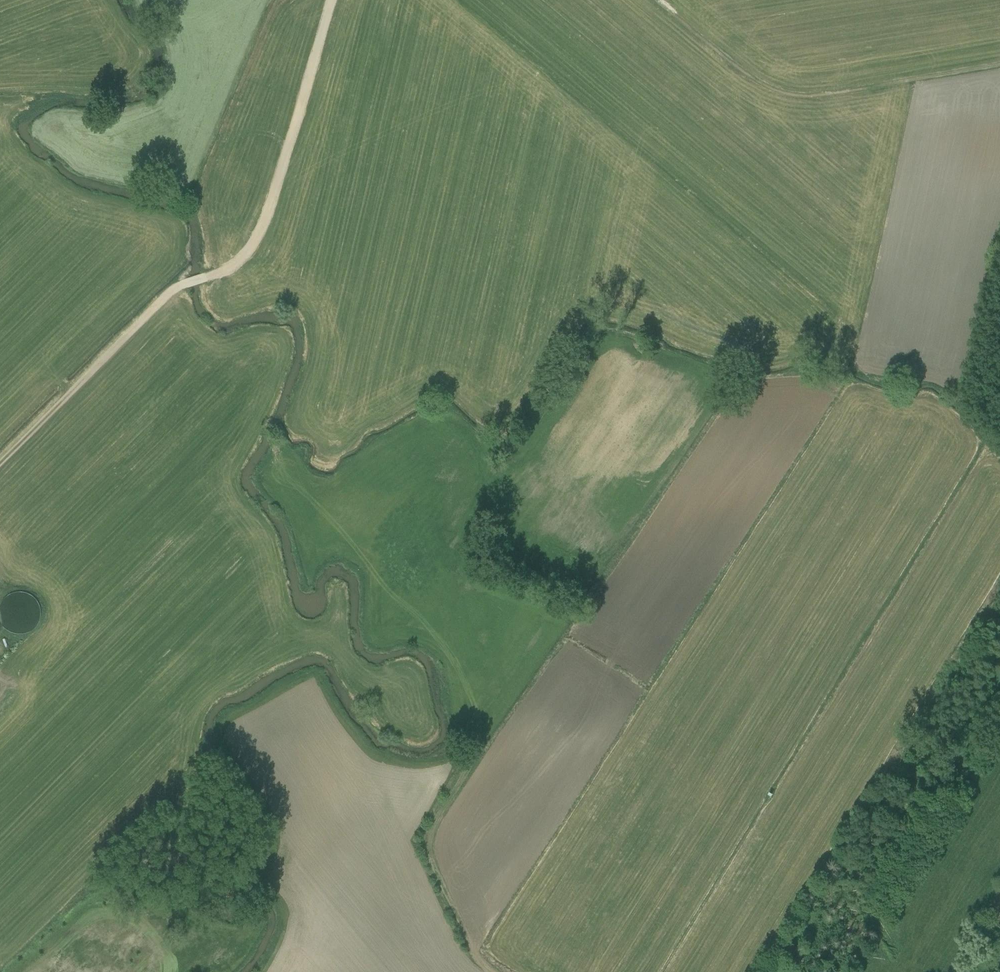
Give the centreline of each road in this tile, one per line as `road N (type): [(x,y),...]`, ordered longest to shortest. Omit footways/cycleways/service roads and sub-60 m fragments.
road 1 (track): [(0,464),(176,289),(227,270),(245,253),(269,208),(332,0)]
road 2 (track): [(658,0),(751,75),(791,94),(999,64)]

